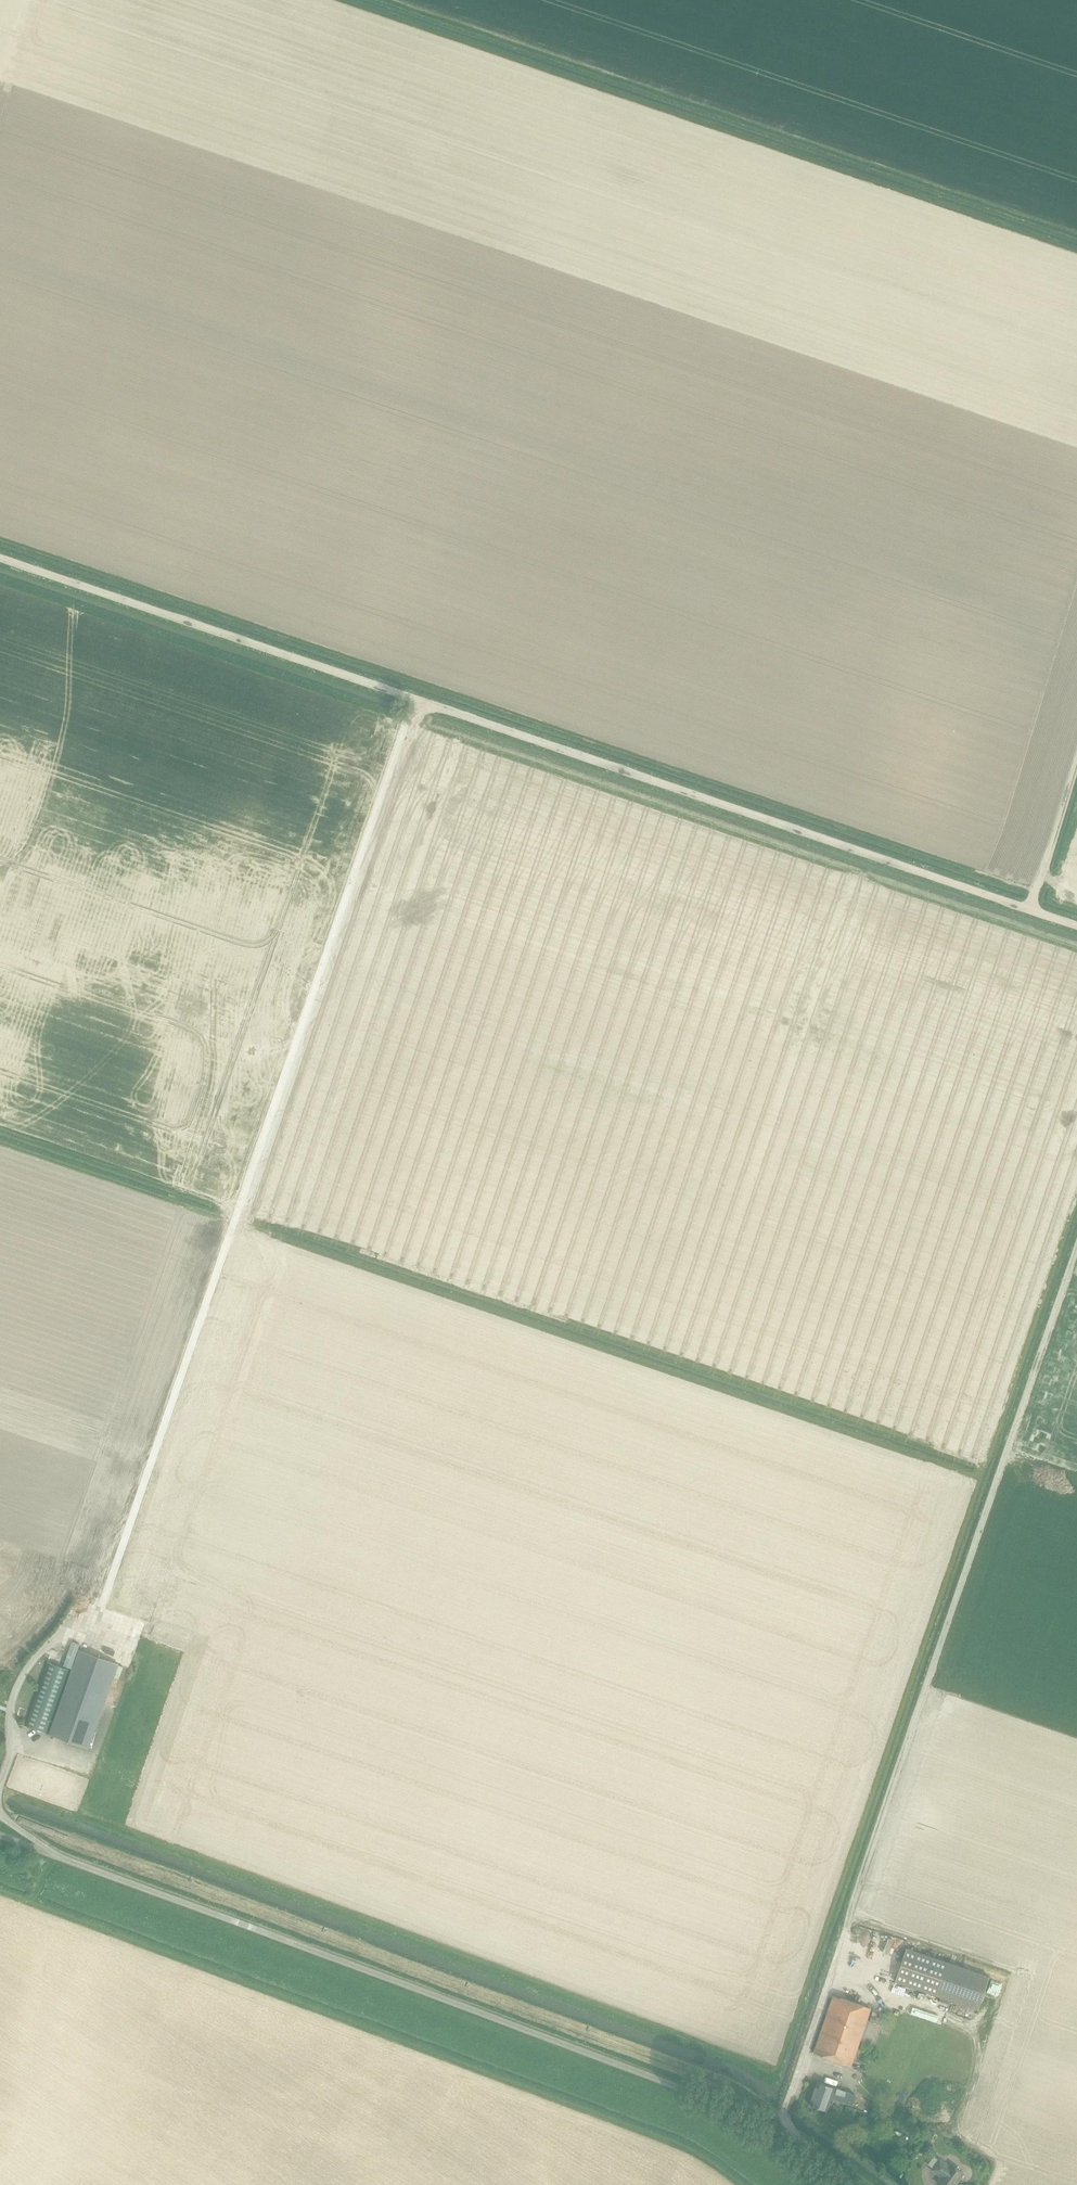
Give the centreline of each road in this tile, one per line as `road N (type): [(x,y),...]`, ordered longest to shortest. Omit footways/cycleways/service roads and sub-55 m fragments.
road 1 (track): [(0,559),(1076,927)]
road 2 (unclassified): [(832,2184),(689,2091),(0,1836)]

